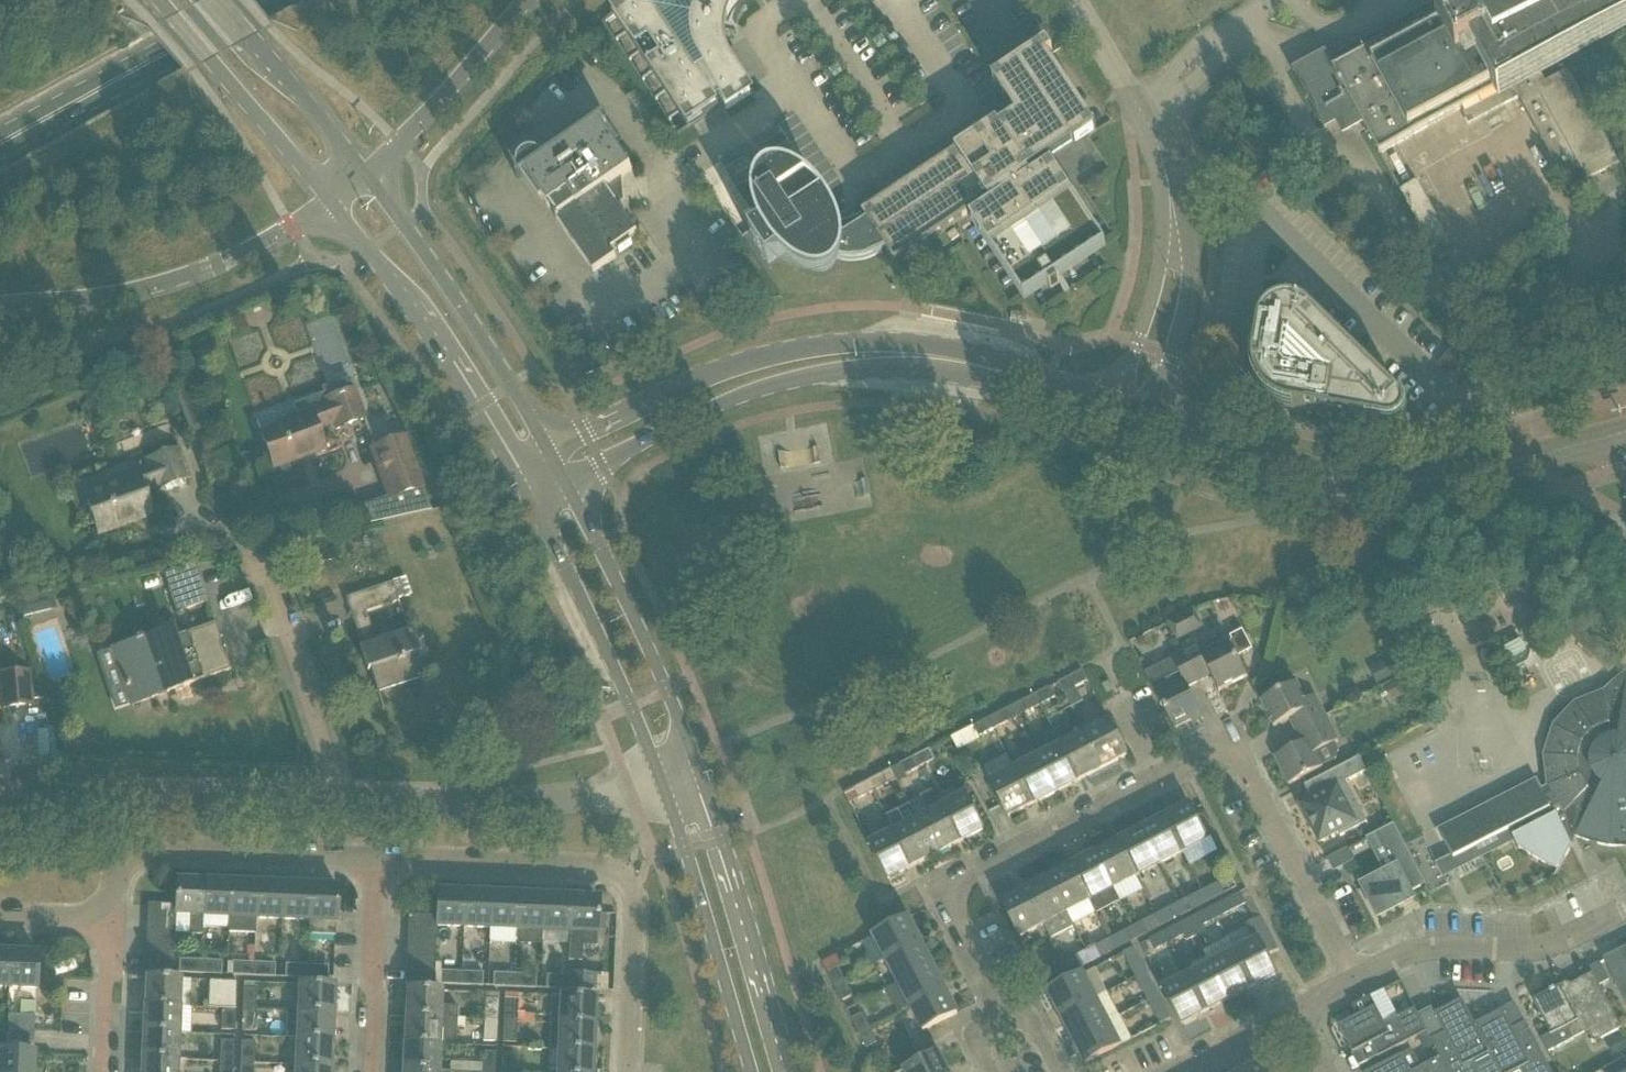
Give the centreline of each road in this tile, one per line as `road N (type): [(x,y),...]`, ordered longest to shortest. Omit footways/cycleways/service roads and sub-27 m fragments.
road 1 (tertiary): [(1130,416),(1285,470),(1371,481),(1487,469),(1622,435)]
road 2 (tertiary): [(980,369),(924,351),(797,352),(655,402),(549,454)]
road 3 (residential): [(628,1071),(636,905),(620,874),(377,860)]
road 4 (tertiary): [(568,492),(748,396),(863,374),(980,369)]
road 5 (residential): [(1001,1011),(961,926),(953,889),(966,874),(1161,775)]
road 6 (primary): [(0,310),(139,296),(331,206)]
road 7 (residential): [(0,819),(115,806),(347,809)]
road 8 (tertiary): [(331,206),(451,365),(523,493)]
road 9 (residential): [(1161,775),(1217,749),(1242,760),(1354,984)]
road 10 (tertiary): [(549,454),(366,179)]
road 11 (tertiary): [(523,493),(632,706),(661,784)]
road 12 (residential): [(347,809),(538,808),(661,784)]
road 13 (residential): [(377,860),(141,851),(121,870),(111,921)]
road 14 (tertiary): [(789,1071),(700,771)]
road 15 (tertiary): [(700,771),(568,492)]
road 16 (tertiary): [(661,784),(752,1071)]
road 17 (primary): [(0,143),(262,0)]
road 18 (residential): [(1354,984),(1435,948),(1545,945),(1625,907)]
road 19 (secondary): [(163,0),(331,206)]
road 20 (residential): [(347,809),(266,565)]
road 21 (residential): [(1179,234),(1151,122),(1081,0)]
road 22 (primary): [(366,179),(538,0)]
road 23 (secondary): [(366,179),(217,0)]
road 24 (residential): [(377,860),(370,1071)]
road 25 (residential): [(1130,416),(1174,345),(1189,270),(1179,234)]
road 26 (residential): [(1179,234),(1161,267),(1138,350),(1130,416)]
road 27 (residential): [(103,1071),(111,921)]
road 28 (residential): [(1179,1071),(1291,1017)]

